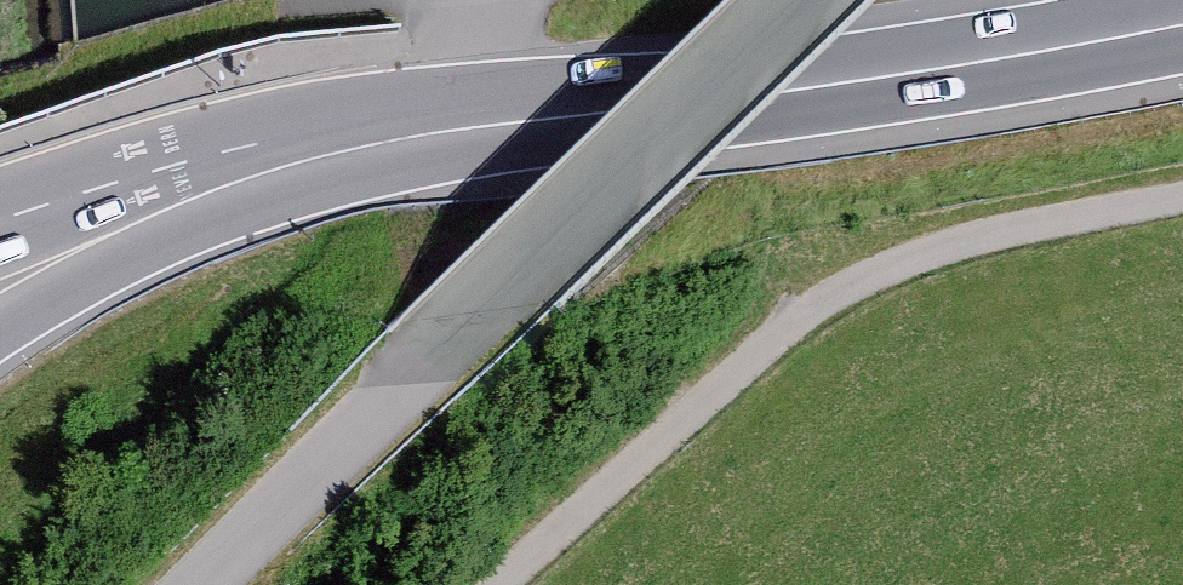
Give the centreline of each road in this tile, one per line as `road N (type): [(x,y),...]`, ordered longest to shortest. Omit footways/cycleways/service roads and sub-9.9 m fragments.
road 1 (trunk): [(191,184),(329,146),(1066,48),(1182,24)]
road 2 (residential): [(797,0),(197,584)]
road 3 (trunk): [(0,315),(191,184)]
road 4 (trunk): [(191,184),(0,226)]

